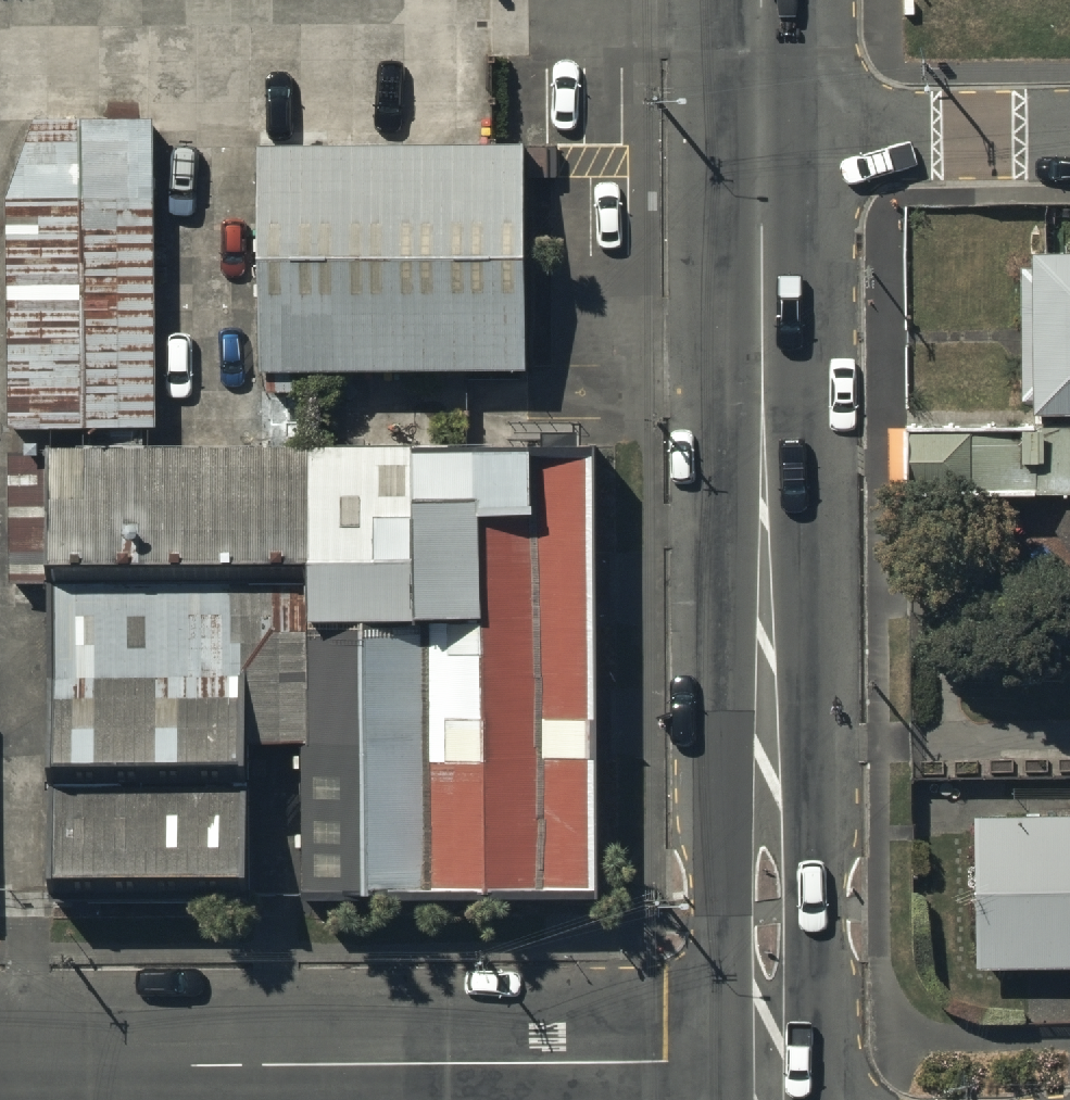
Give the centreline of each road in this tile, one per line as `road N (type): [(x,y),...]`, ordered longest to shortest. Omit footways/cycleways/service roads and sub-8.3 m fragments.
road 1 (tertiary): [(761,139),(771,1061)]
road 2 (residential): [(771,1061),(0,1067)]
road 3 (residential): [(761,139),(1069,135)]
road 4 (tertiary): [(760,0),(761,139)]

